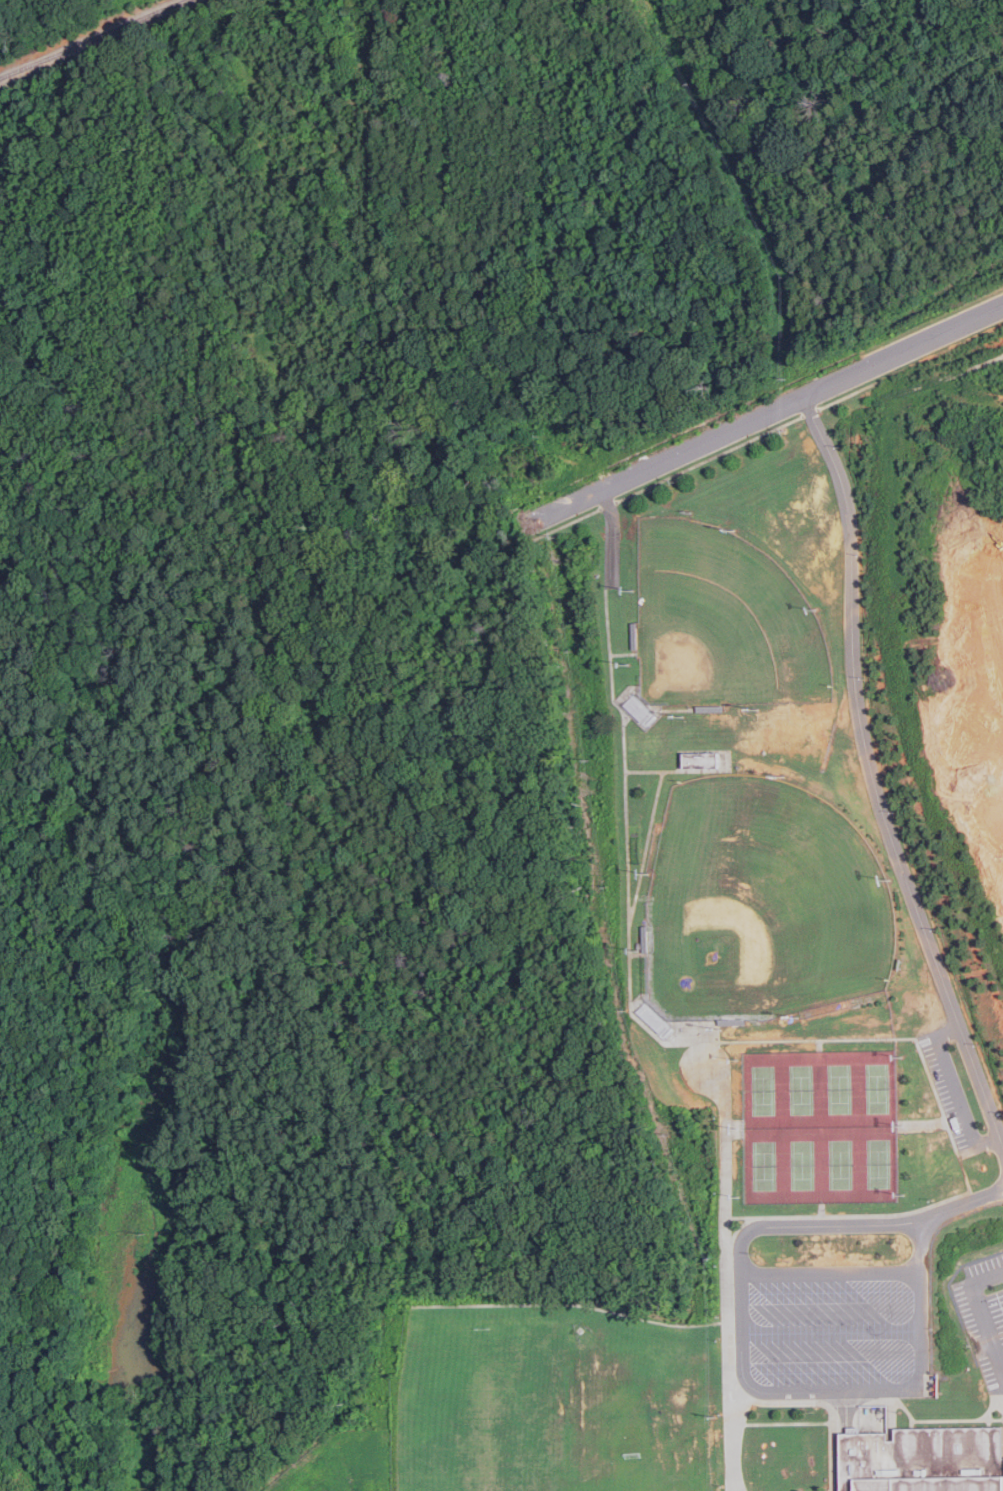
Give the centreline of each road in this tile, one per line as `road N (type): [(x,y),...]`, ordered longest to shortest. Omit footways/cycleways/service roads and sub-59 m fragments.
road 1 (residential): [(1002,304),(527,523)]

